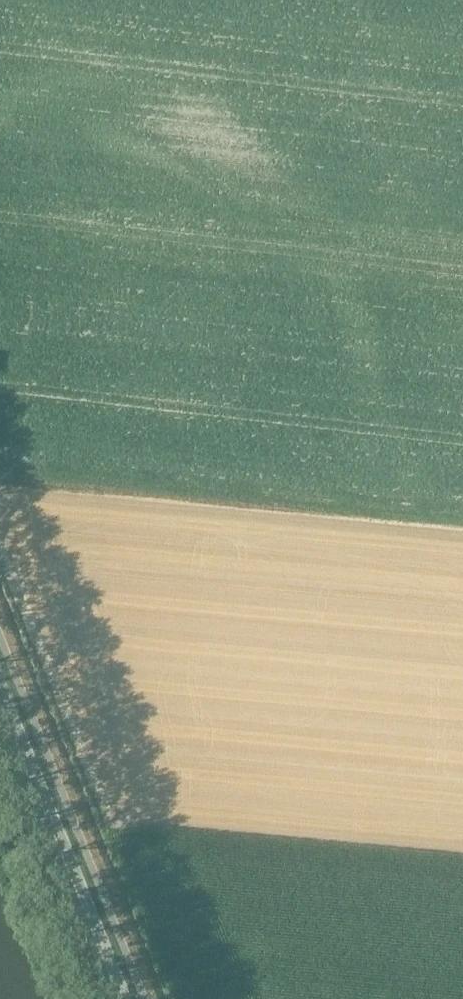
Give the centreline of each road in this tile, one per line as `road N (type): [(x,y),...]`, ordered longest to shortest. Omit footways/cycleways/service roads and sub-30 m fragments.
road 1 (tertiary): [(122,998),(0,696)]

